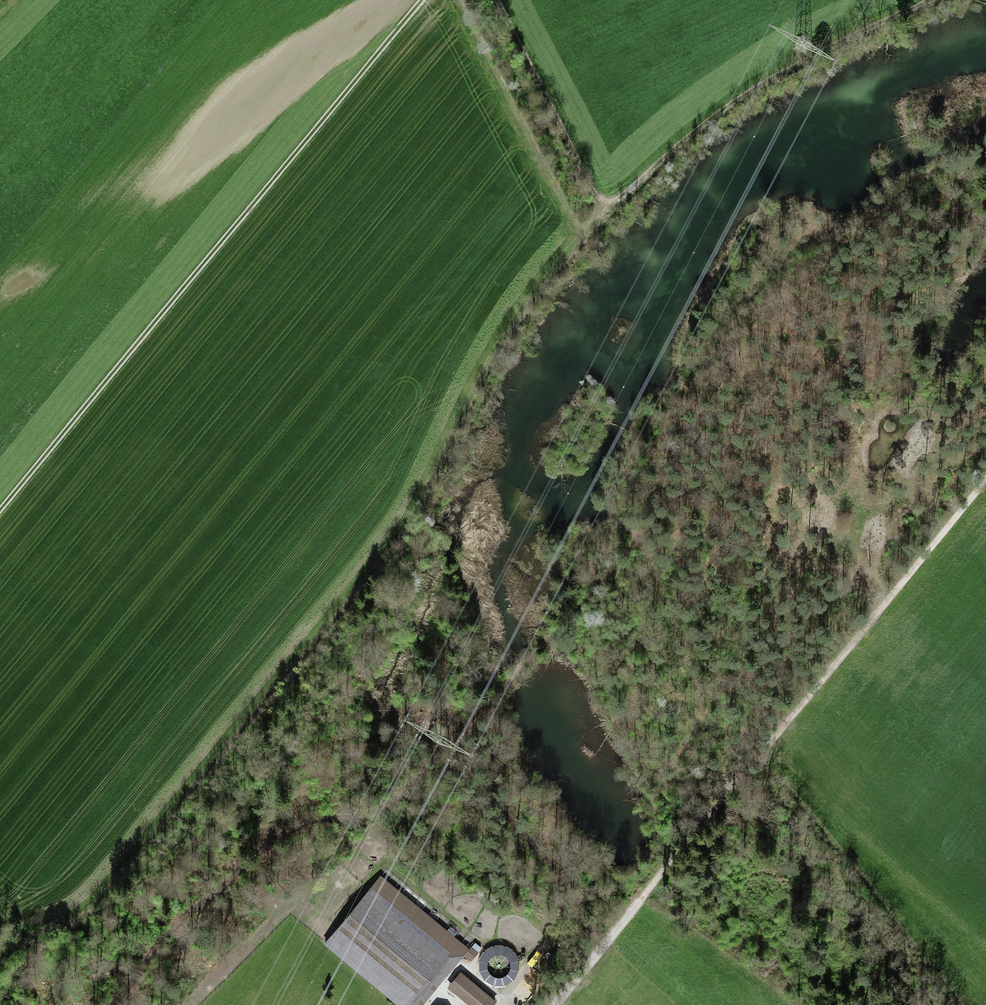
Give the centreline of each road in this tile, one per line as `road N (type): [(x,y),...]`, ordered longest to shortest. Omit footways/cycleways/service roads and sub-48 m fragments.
road 1 (track): [(606,221),(496,363),(427,517),(99,908),(41,945),(0,911)]
road 2 (track): [(397,798),(456,749),(857,309),(967,203),(985,222)]
road 3 (track): [(556,1004),(985,477)]
road 4 (track): [(424,0),(0,514)]
road 5 (track): [(938,0),(768,80),(681,147),(606,221)]
road 6 (track): [(606,221),(496,0)]

